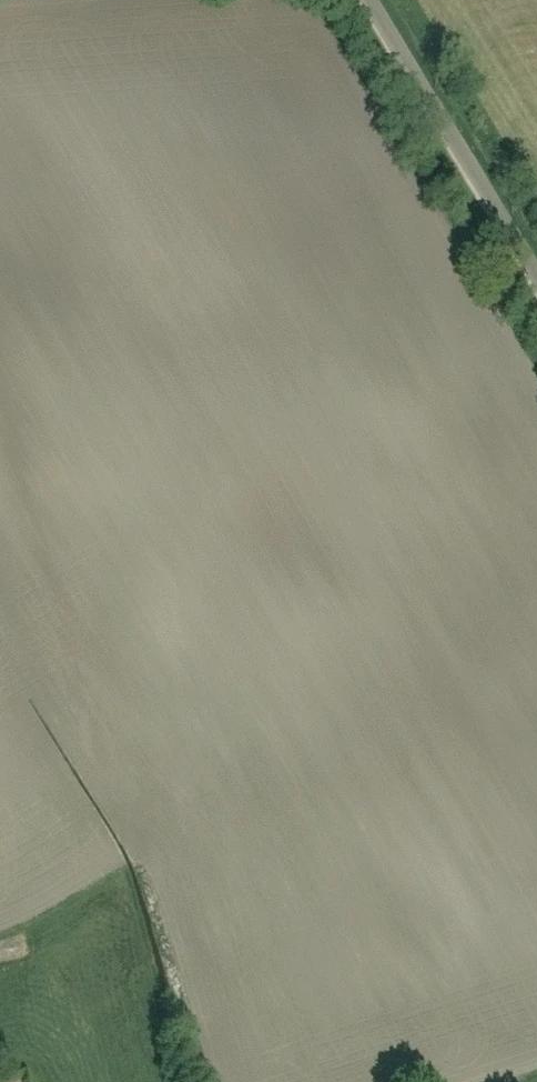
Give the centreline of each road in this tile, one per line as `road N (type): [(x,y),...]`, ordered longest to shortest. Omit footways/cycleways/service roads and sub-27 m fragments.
road 1 (unclassified): [(366,0),(536,280)]

